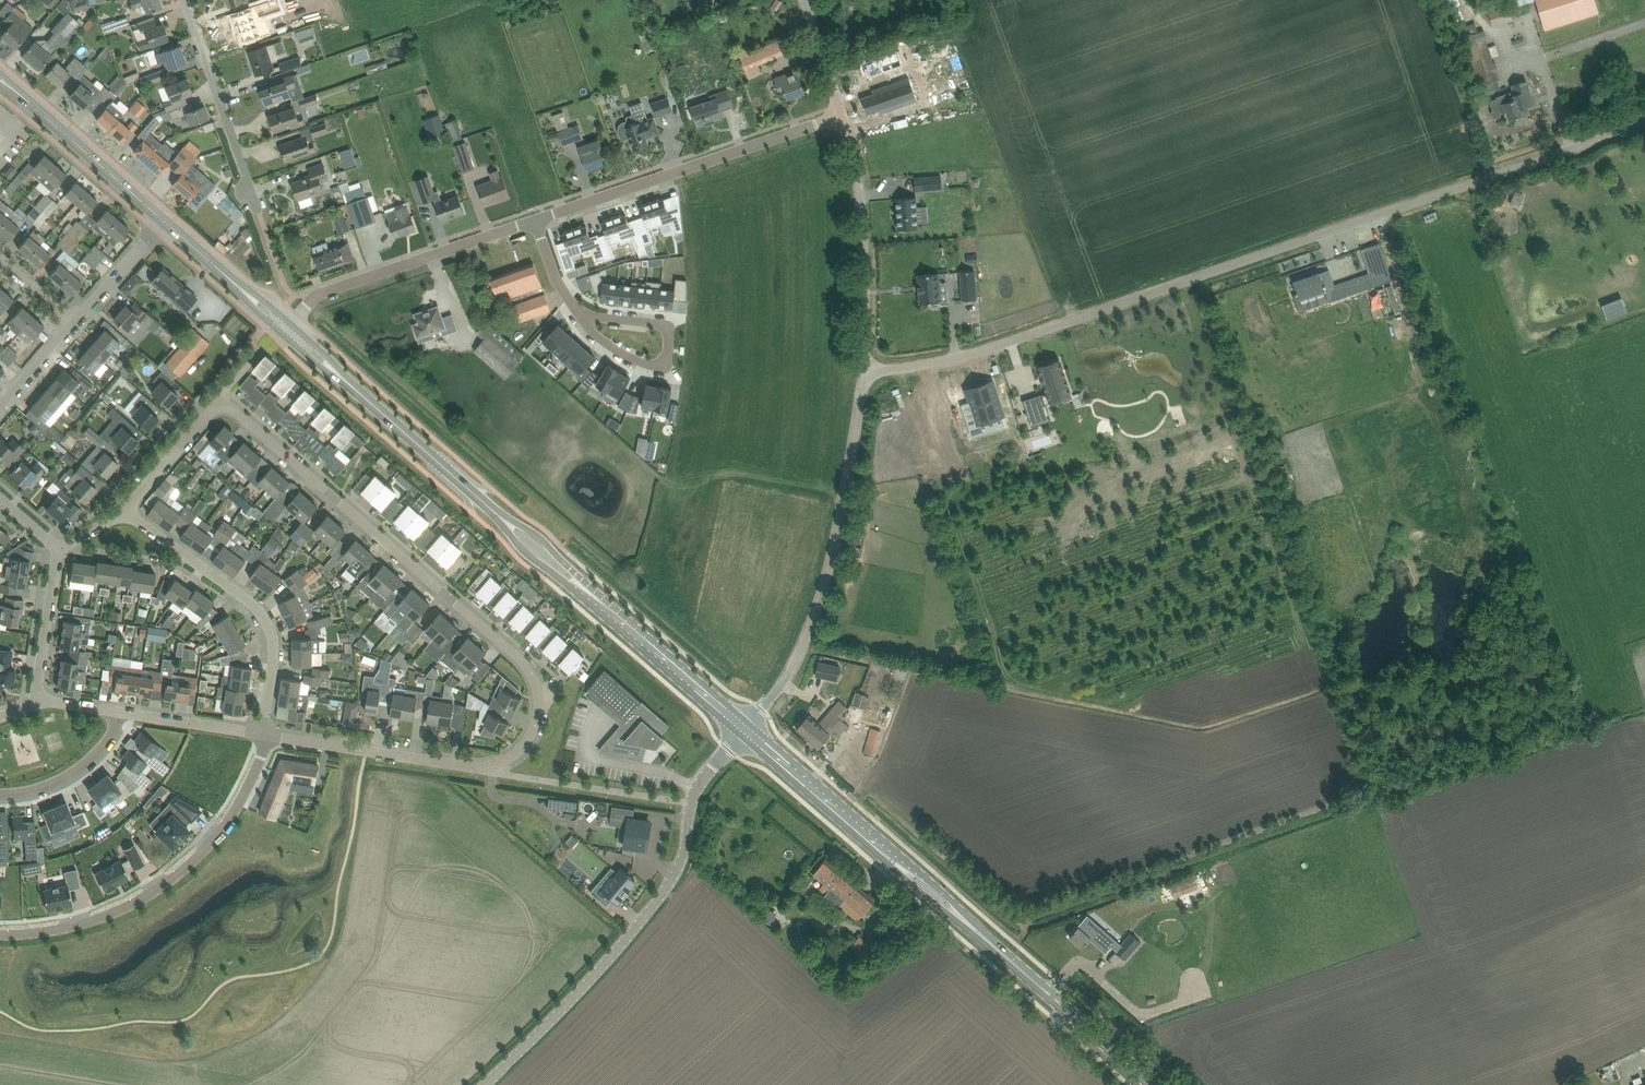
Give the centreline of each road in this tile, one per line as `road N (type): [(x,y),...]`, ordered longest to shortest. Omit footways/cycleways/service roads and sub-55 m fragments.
road 1 (unclassified): [(866,372),(955,361),(1644,127)]
road 2 (residential): [(267,734),(490,772),(531,737),(544,699),(519,654),(219,400)]
road 3 (unclassified): [(486,1084),(667,891),(683,859),(694,798),(747,730)]
road 4 (residential): [(747,730),(785,681),(829,574),(866,372)]
road 5 (residential): [(0,933),(84,927),(157,894),(218,840),(262,768),(267,734)]
road 6 (residential): [(535,219),(842,114)]
road 7 (residential): [(267,734),(274,631),(256,607),(123,511)]
road 8 (residential): [(291,324),(317,294),(535,219)]
road 9 (residential): [(866,372),(867,256),(842,114)]
road 10 (primary): [(1153,1084),(961,916)]
road 11 (residential): [(260,214),(184,0)]
road 12 (residential): [(579,311),(669,325),(665,368),(635,360),(591,330)]
road 13 (primary): [(747,730),(584,587)]
road 14 (primary): [(501,516),(338,374)]
road 15 (primary): [(163,220),(3,80)]
road 16 (primary): [(900,865),(747,730)]
road 17 (residential): [(57,549),(36,703)]
road 18 (residential): [(0,793),(73,772),(124,714)]
road 19 (residential): [(123,511),(219,400)]
road 20 (residential): [(124,714),(267,734)]
road 21 (residential): [(76,325),(163,220)]
road 22 (residential): [(842,114),(803,0)]

